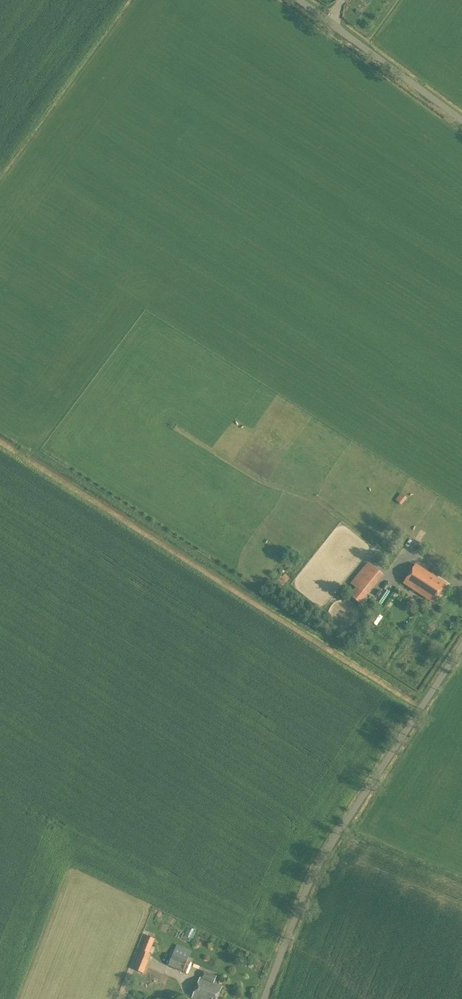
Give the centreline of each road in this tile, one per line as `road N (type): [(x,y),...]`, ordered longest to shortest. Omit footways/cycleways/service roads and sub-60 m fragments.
road 1 (unclassified): [(265,998),(342,830),(461,648)]
road 2 (unclassified): [(461,121),(298,0)]

